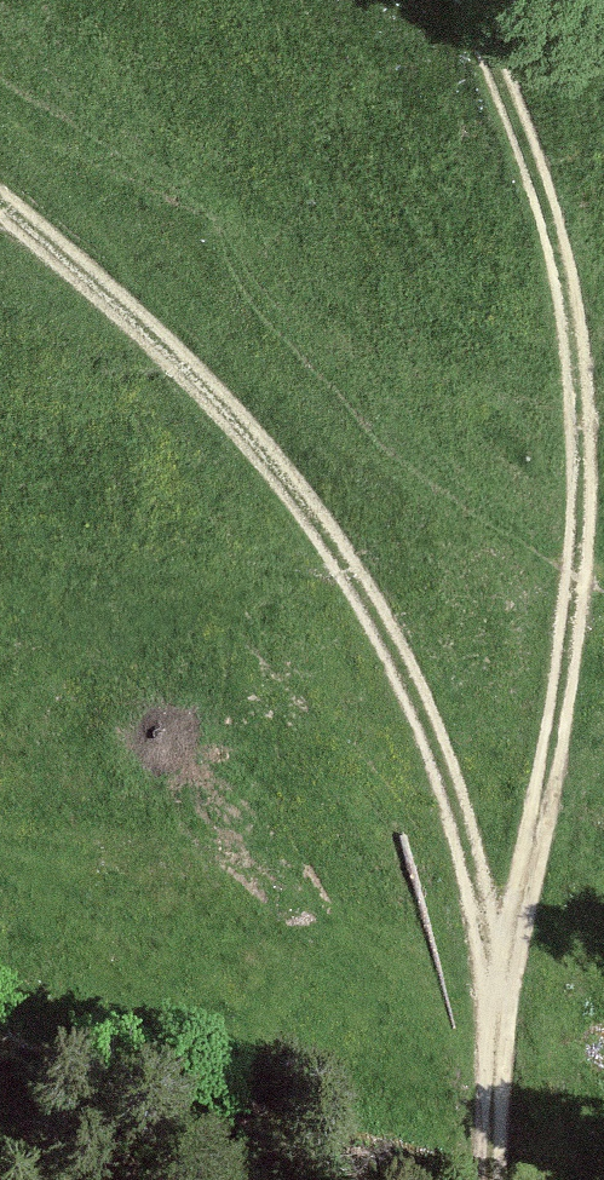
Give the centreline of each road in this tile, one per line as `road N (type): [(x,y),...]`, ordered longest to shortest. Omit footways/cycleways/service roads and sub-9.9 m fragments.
road 1 (track): [(493,1179),(515,926),(571,626),(580,423),(551,223),(468,0)]
road 2 (track): [(499,1068),(478,897),(454,794),(384,633),(328,537),(213,398),(0,203)]

